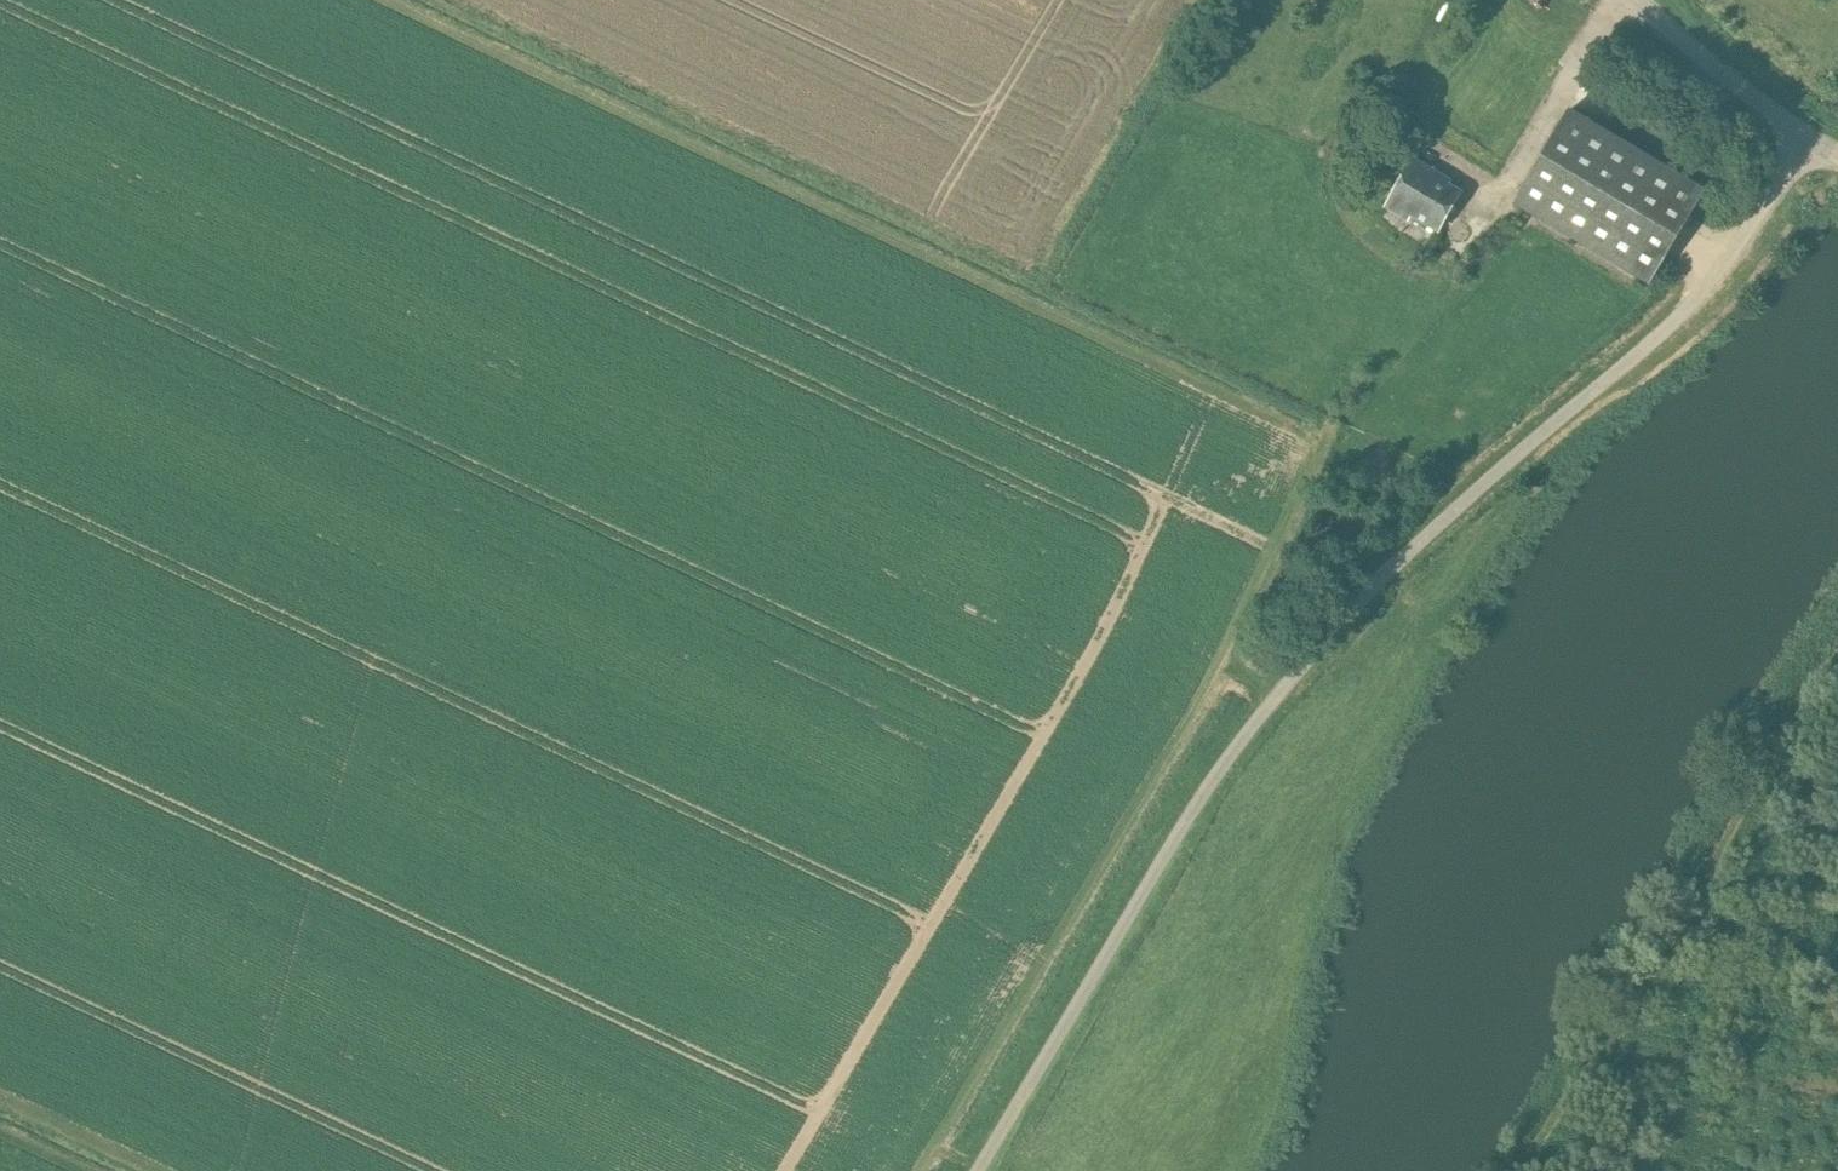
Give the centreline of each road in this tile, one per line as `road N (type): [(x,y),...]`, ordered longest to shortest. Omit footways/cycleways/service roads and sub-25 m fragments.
road 1 (unclassified): [(971,1170),(1240,737),(1341,619),(1549,427),(1687,315),(1809,142)]
road 2 (unclassified): [(1809,142),(1625,0)]

